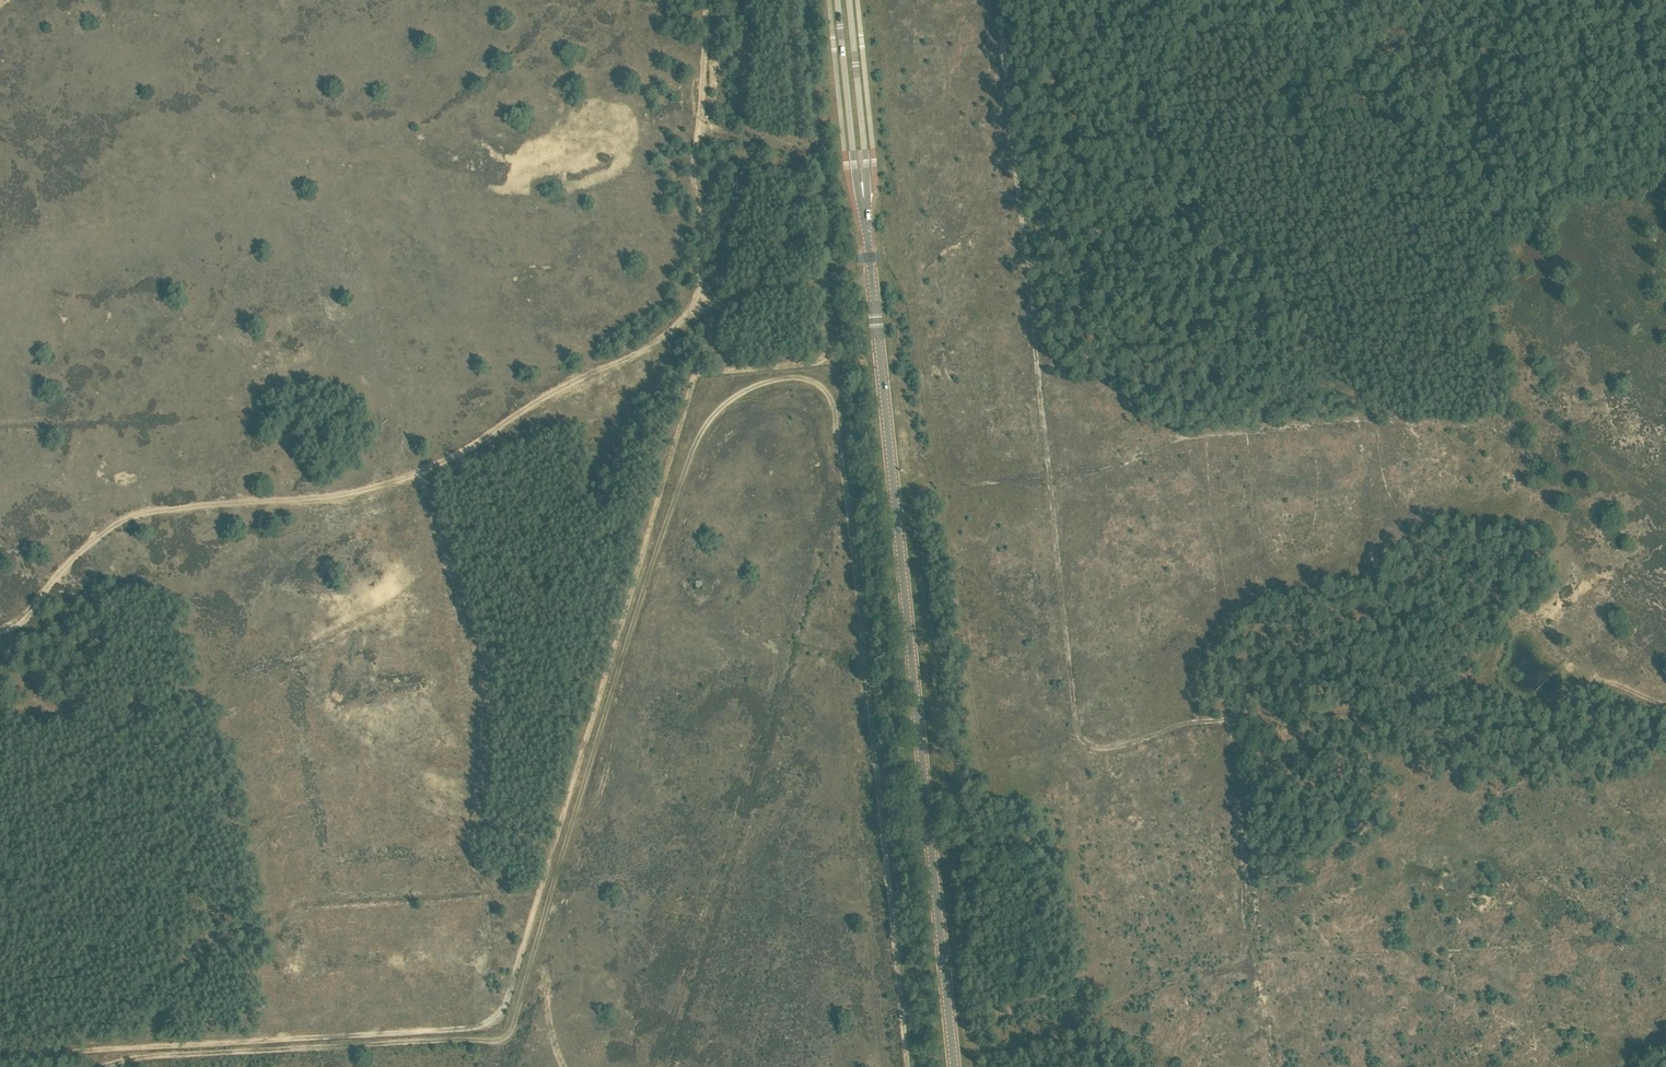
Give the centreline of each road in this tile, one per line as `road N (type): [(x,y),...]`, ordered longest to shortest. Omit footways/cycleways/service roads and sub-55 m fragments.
road 1 (track): [(0,1054),(477,1028),(500,1013),(693,375),(827,356),(823,286),(712,306)]
road 2 (secondary): [(956,1066),(869,235)]
road 3 (track): [(699,286),(671,331),(422,471),(331,495),(137,514),(98,537),(24,615),(0,630)]
road 4 (track): [(706,0),(693,164),(699,286),(712,306)]
road 5 (secondary): [(836,0),(852,166),(869,235)]
road 6 (secondary): [(869,235),(849,0)]

